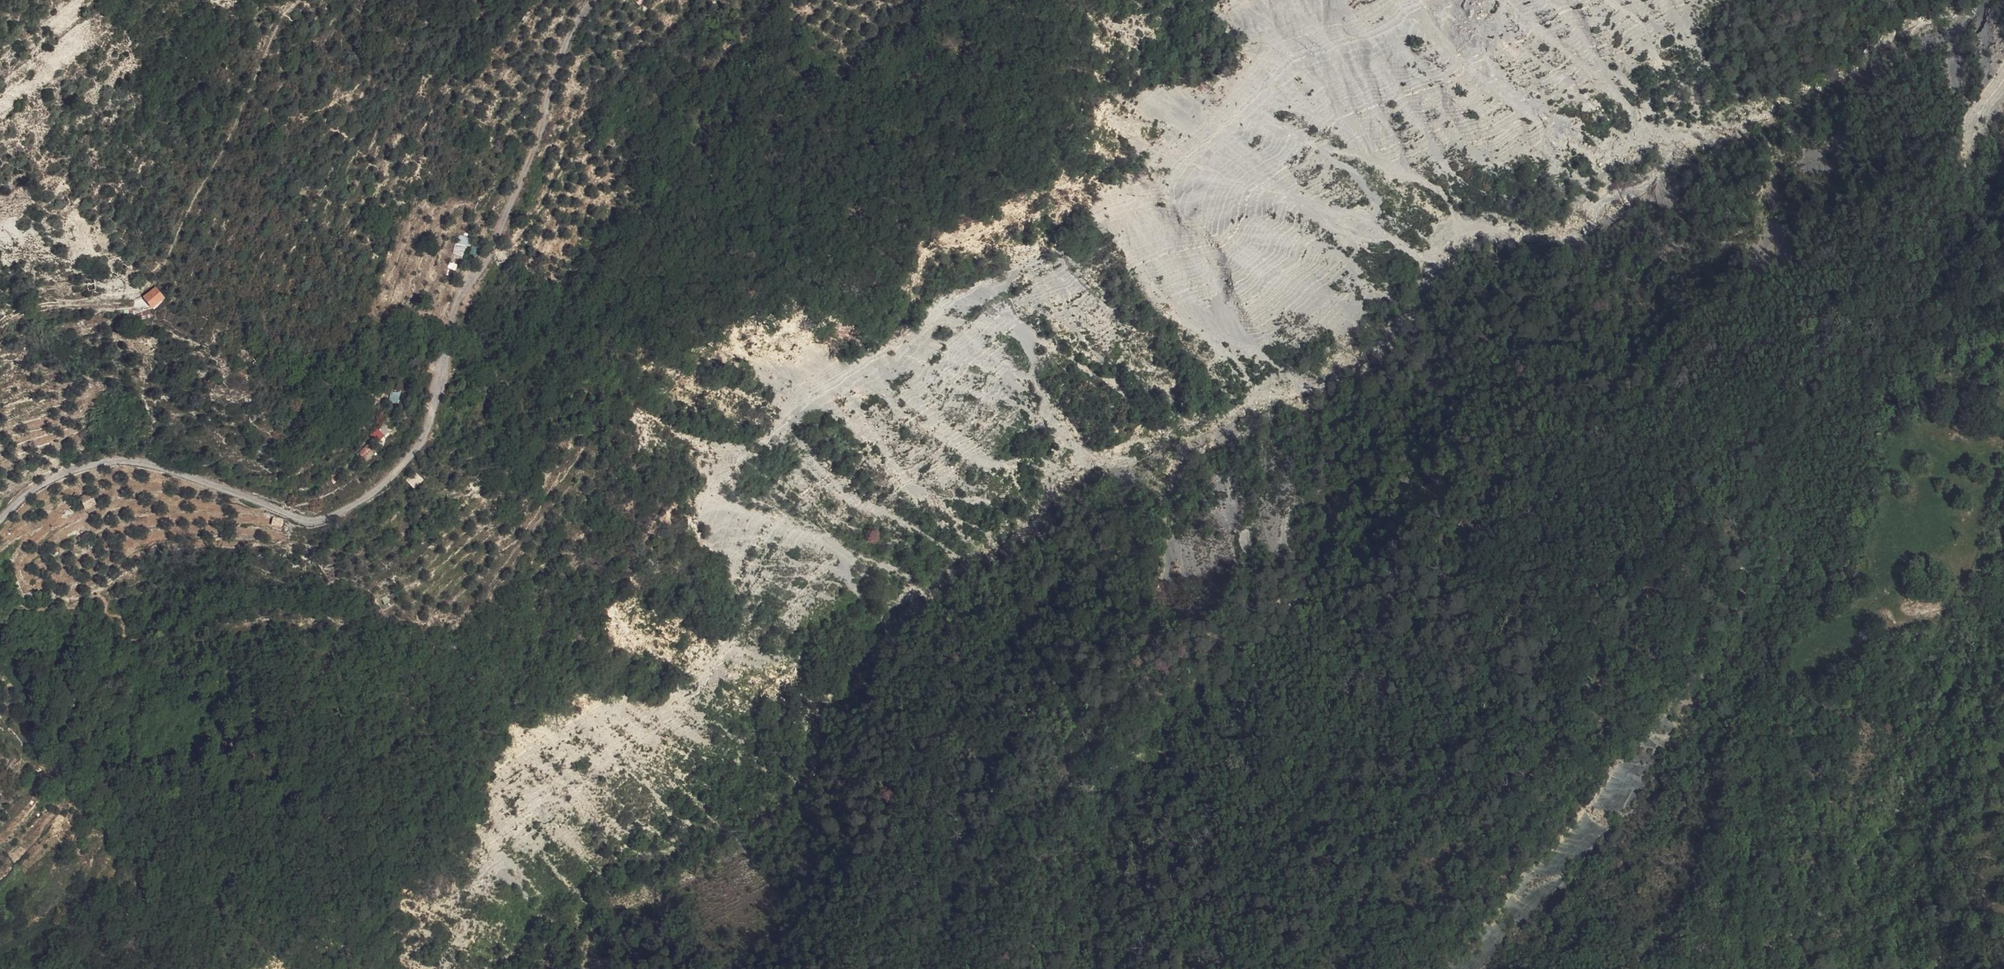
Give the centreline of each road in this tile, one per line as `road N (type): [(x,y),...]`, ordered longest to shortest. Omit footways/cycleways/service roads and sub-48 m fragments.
road 1 (residential): [(595,0),(548,86),(528,164),(493,242),(457,296),(428,430),(379,489),(314,522),(137,463),(111,462),(29,492),(0,521)]

